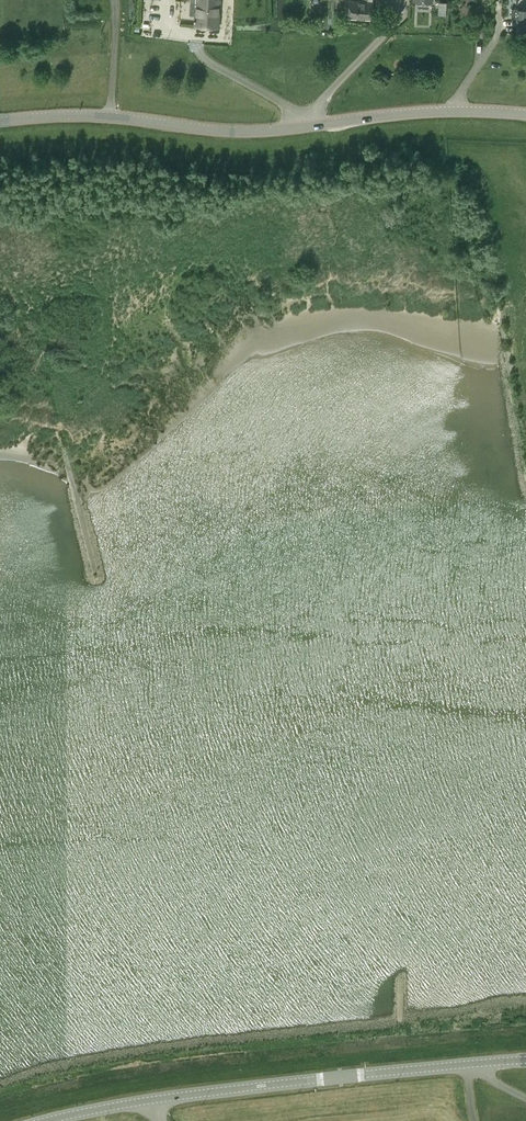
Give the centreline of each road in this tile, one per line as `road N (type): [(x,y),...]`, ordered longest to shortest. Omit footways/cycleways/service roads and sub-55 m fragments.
road 1 (tertiary): [(0,121),(107,116),(233,131),(419,111),(525,112)]
road 2 (tertiary): [(44,1120),(320,1076),(525,1060)]

